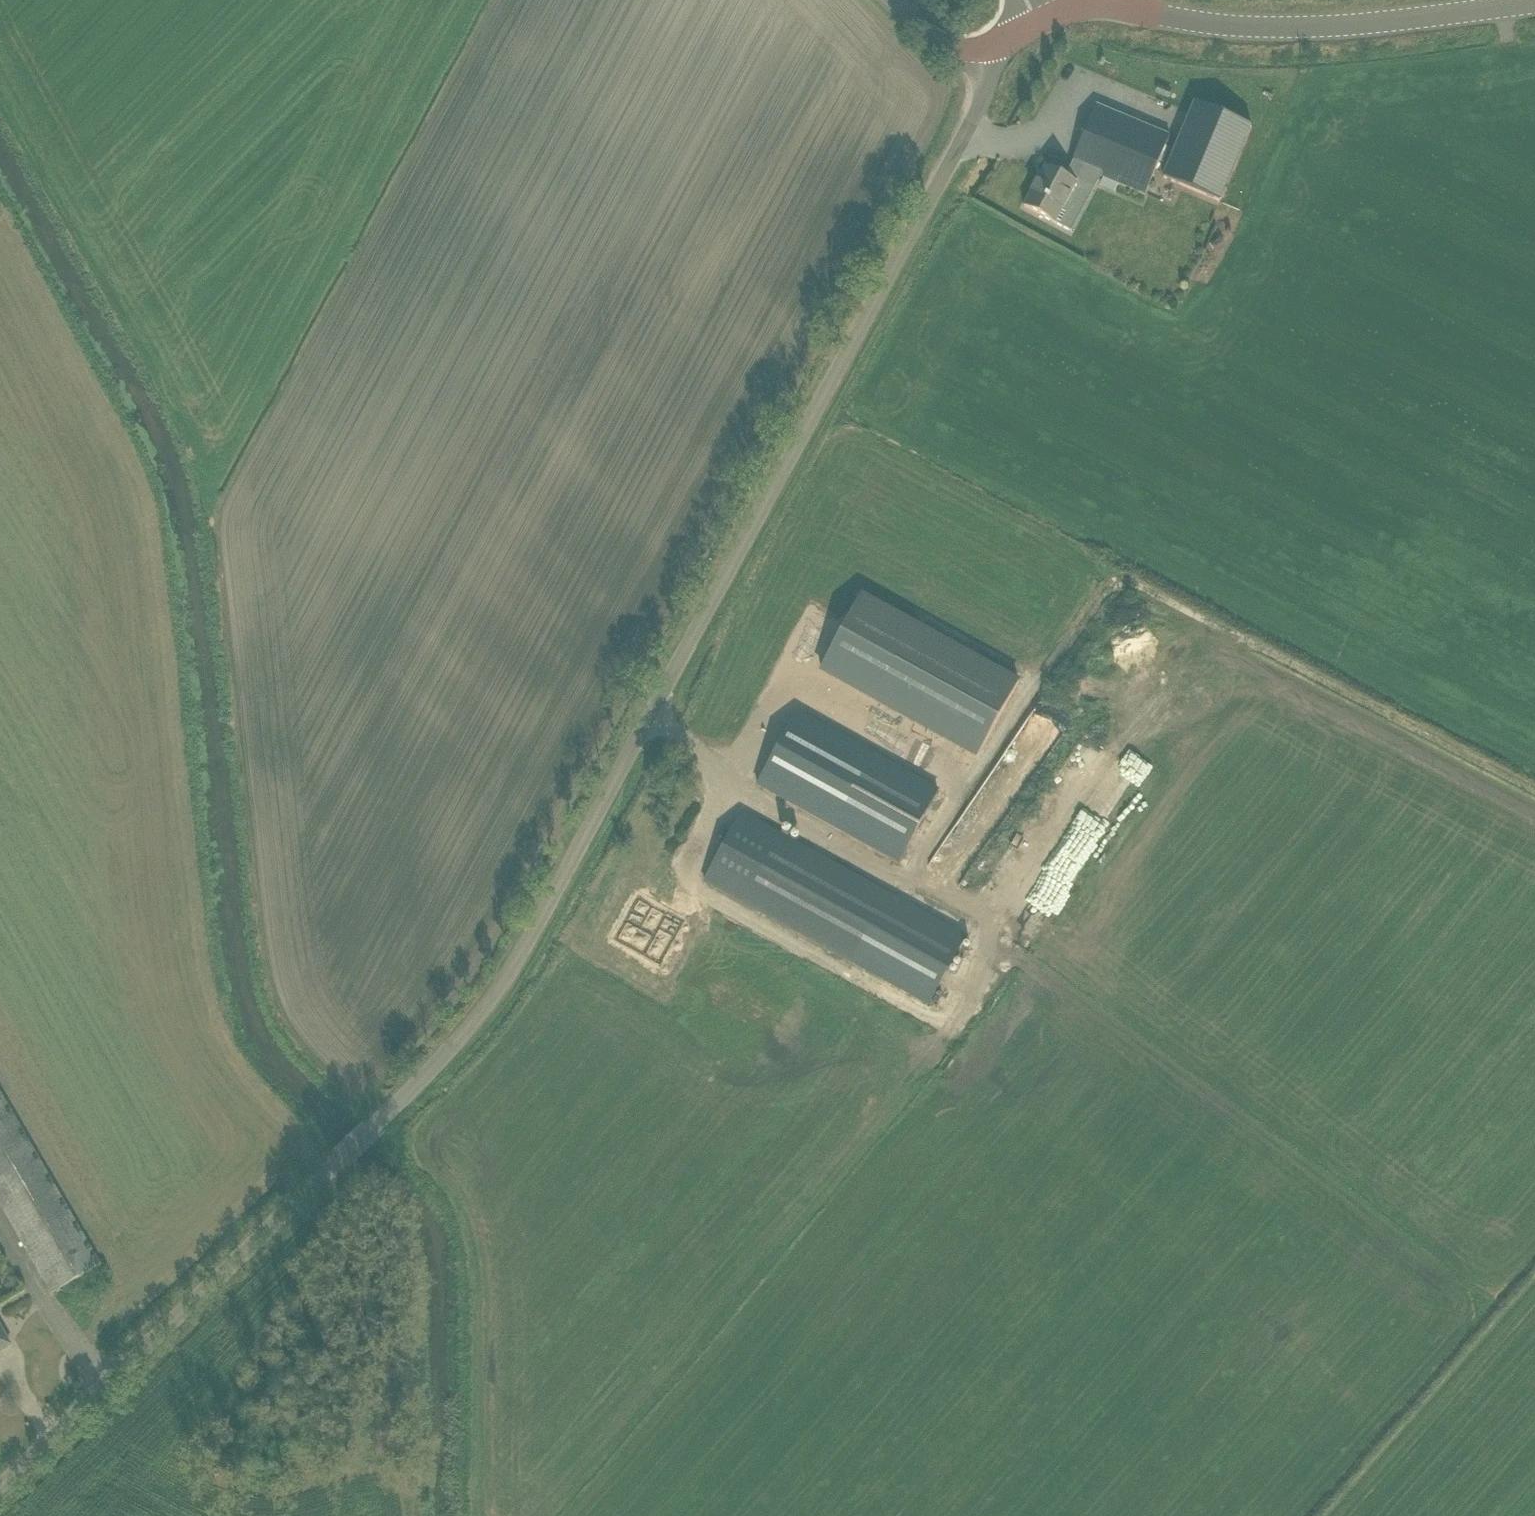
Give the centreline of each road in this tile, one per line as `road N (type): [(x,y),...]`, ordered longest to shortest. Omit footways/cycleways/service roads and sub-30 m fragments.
road 1 (unclassified): [(0,1485),(396,1100),(507,962),(962,142),(982,97),(982,53)]
road 2 (tertiary): [(1534,2),(1272,30),(1104,7),(1038,24)]

